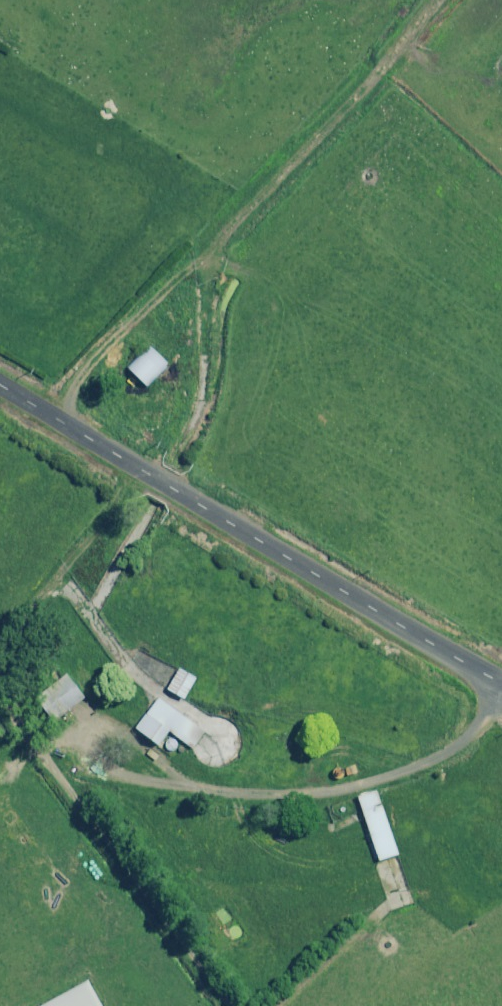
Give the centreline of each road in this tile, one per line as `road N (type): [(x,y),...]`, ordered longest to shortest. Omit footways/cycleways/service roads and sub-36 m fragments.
road 1 (unclassified): [(0,385),(501,682)]
road 2 (track): [(91,616),(196,420),(213,252)]

